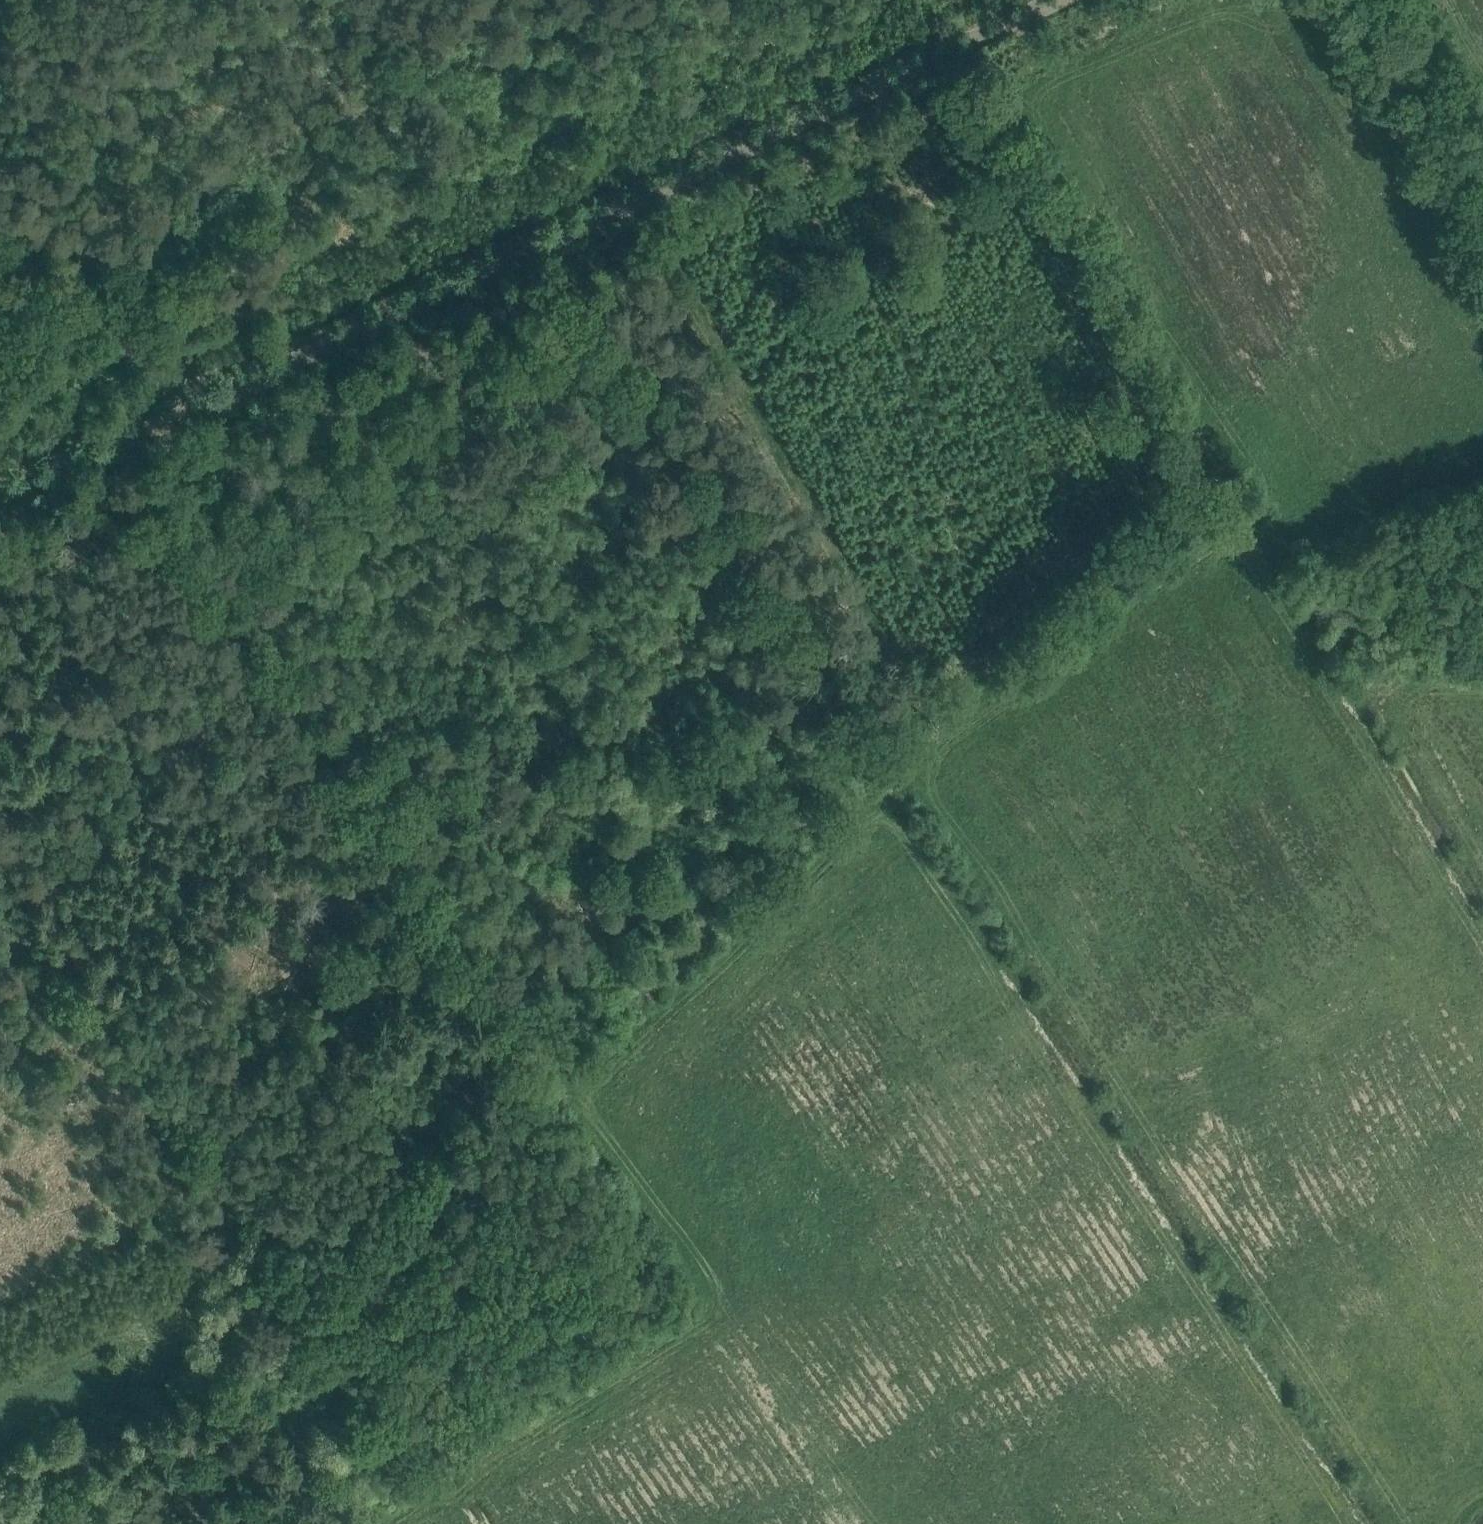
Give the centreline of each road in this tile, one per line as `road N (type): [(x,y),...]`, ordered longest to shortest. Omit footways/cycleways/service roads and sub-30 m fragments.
road 1 (tertiary): [(0,502),(1070,0)]

